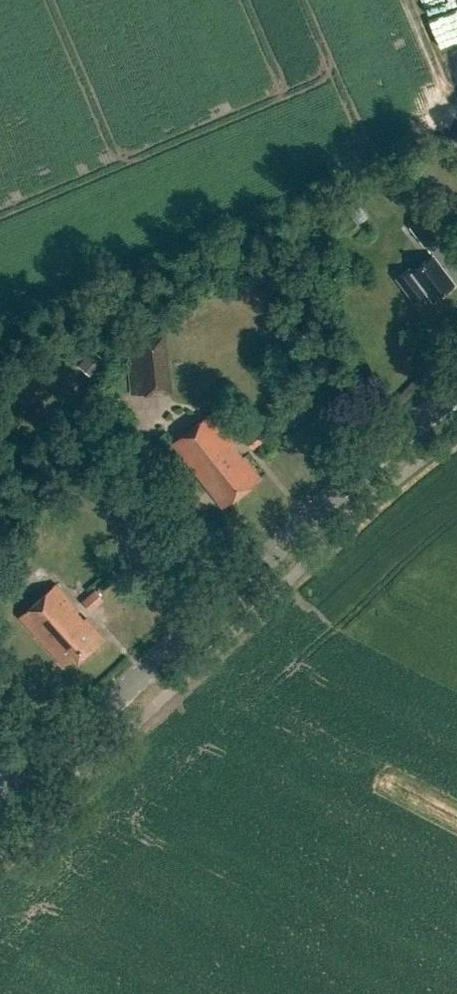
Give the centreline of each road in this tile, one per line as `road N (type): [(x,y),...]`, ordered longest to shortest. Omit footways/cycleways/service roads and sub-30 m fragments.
road 1 (secondary): [(0,808),(314,512),(456,390)]

